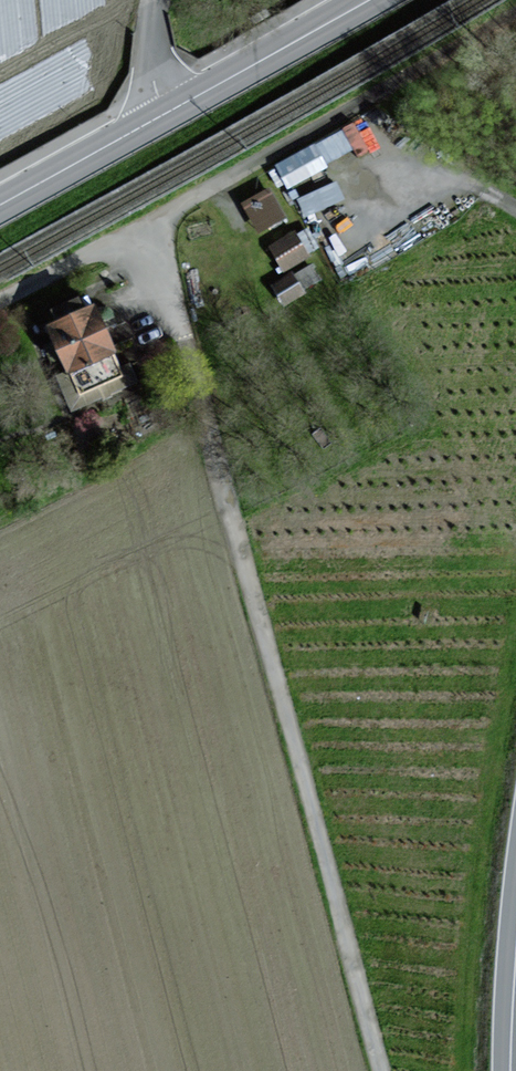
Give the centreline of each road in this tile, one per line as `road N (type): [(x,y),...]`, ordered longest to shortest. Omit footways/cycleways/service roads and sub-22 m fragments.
road 1 (unclassified): [(150,221),(381,1070)]
road 2 (track): [(515,5),(227,179),(0,302)]
road 3 (secondary): [(0,204),(372,0)]

